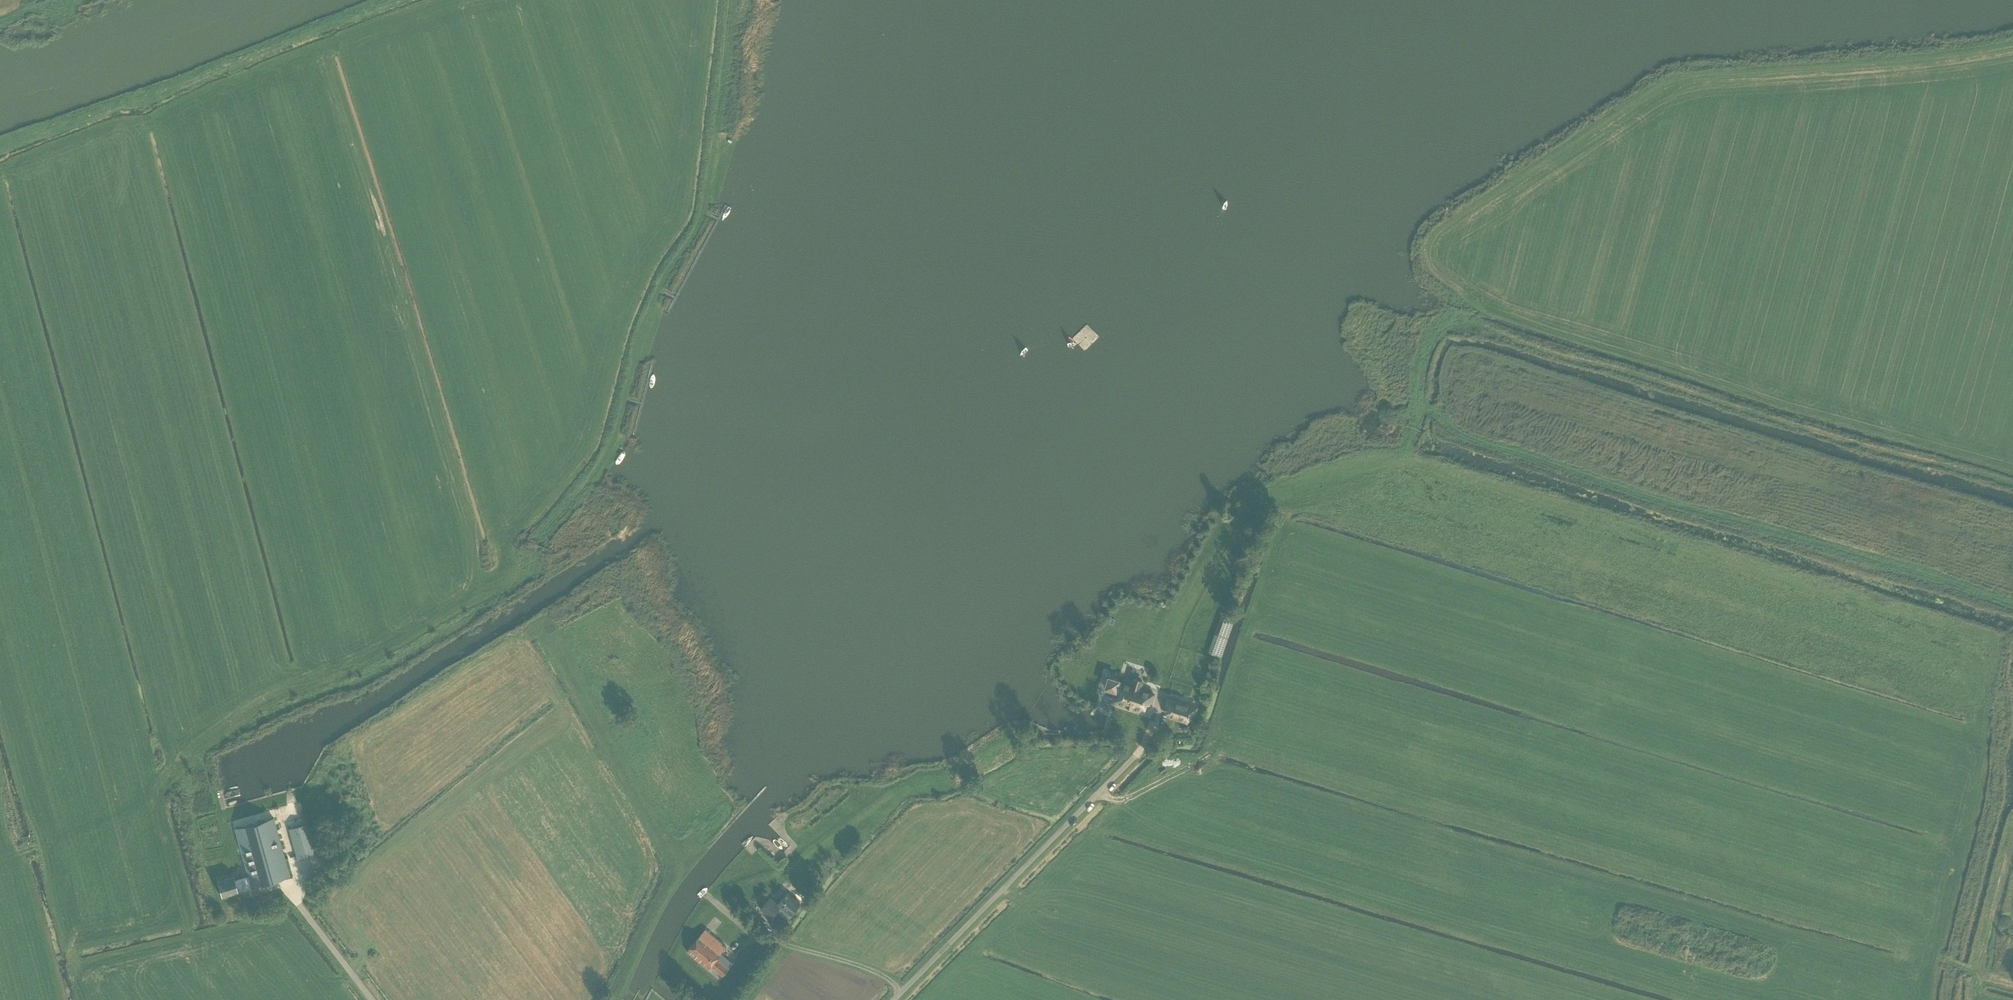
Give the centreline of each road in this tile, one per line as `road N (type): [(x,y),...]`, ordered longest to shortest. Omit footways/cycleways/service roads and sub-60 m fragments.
road 1 (unclassified): [(894,999),(1140,751)]

